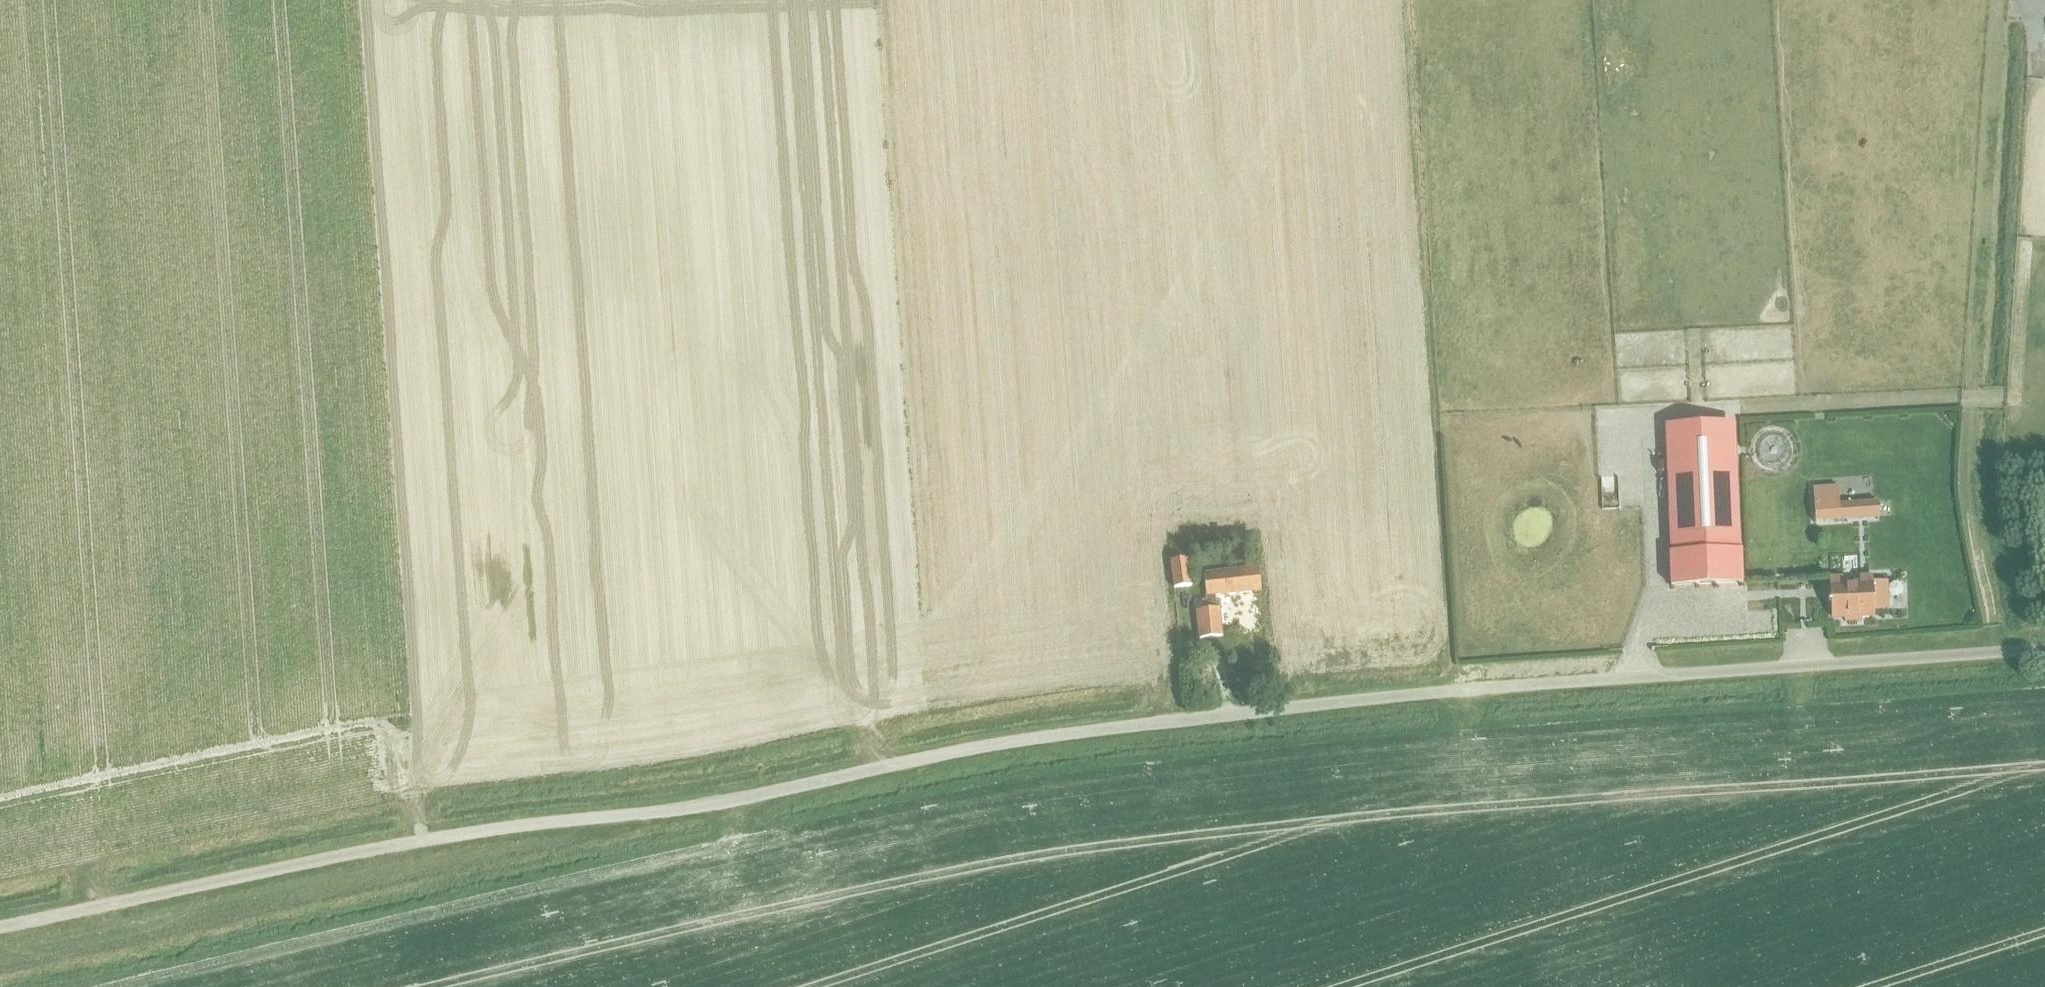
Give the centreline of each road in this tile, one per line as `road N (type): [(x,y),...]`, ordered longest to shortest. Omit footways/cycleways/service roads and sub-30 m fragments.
road 1 (unclassified): [(2044,648),(1464,689),(1088,730),(740,799),(351,856),(0,927)]

